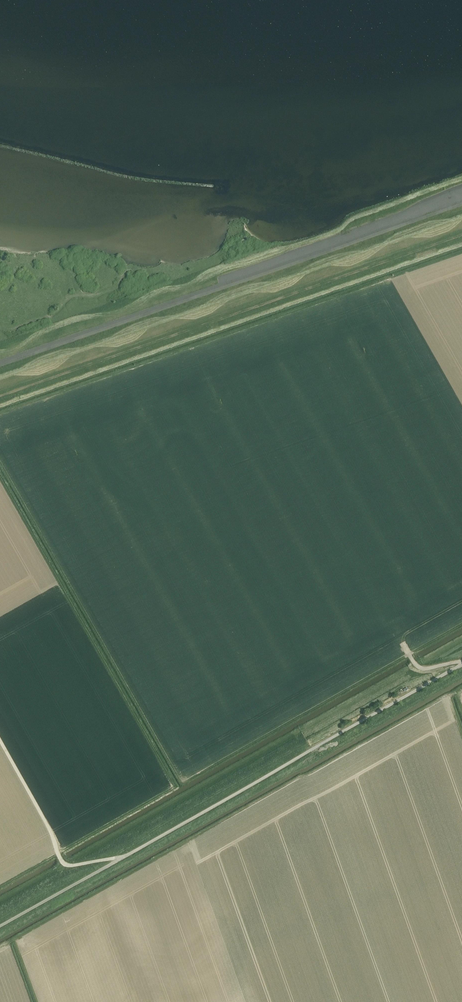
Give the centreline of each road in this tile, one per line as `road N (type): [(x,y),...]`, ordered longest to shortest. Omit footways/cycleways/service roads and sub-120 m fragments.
road 1 (unclassified): [(0,926),(461,665)]
road 2 (track): [(0,741),(64,864),(119,859)]

